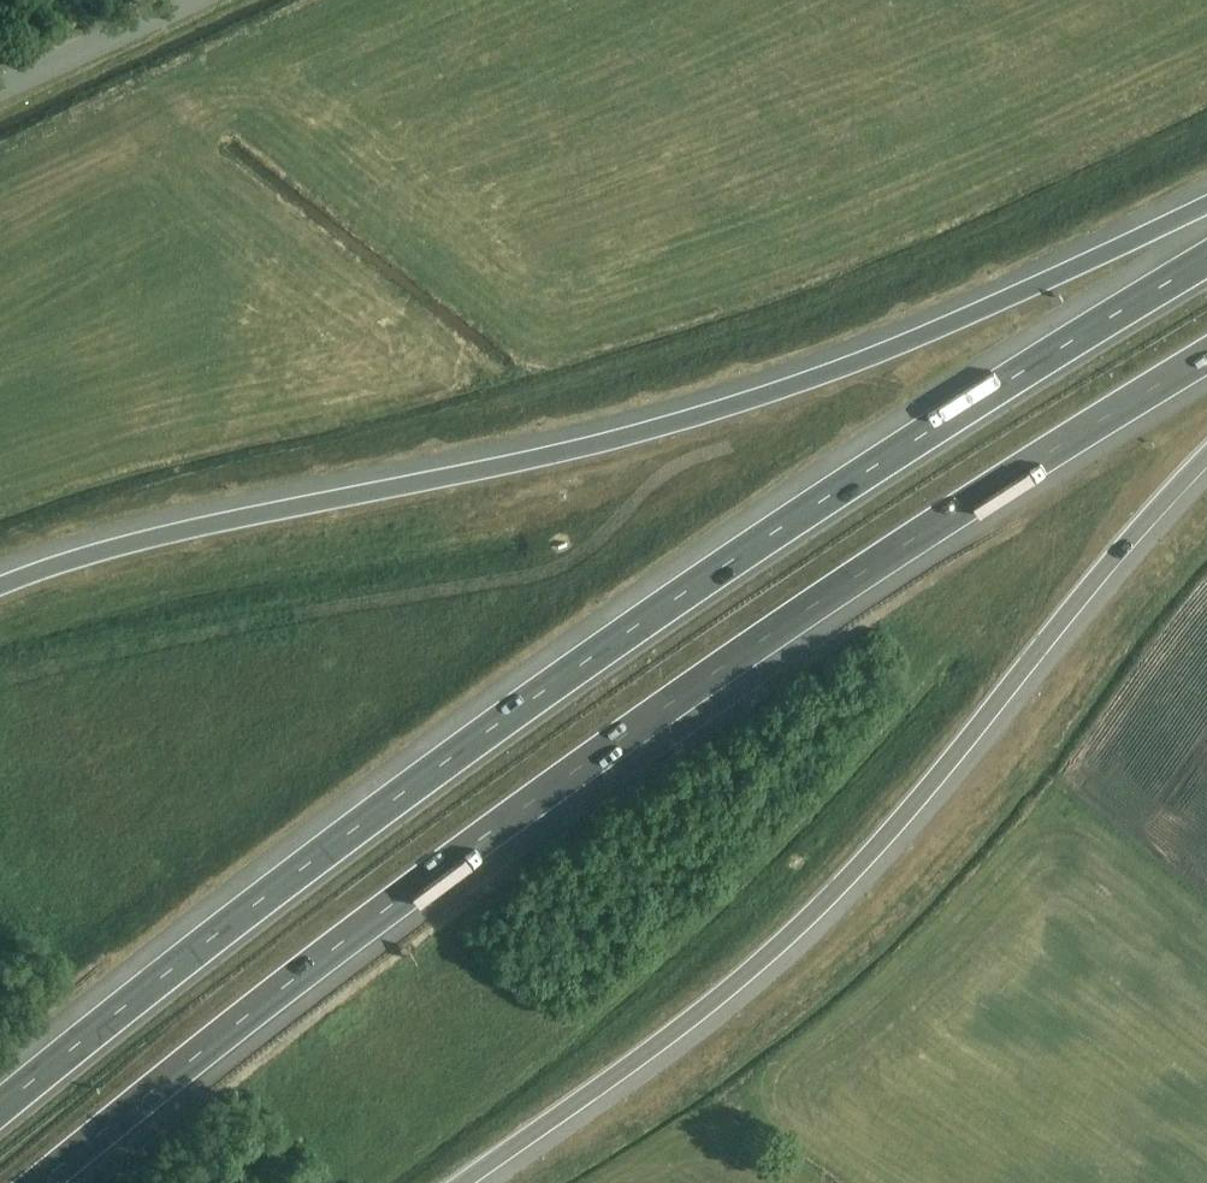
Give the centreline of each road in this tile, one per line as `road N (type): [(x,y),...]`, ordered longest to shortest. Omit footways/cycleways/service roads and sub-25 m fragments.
road 1 (motorway): [(1206,259),(911,443),(589,659),(252,907),(0,1108)]
road 2 (motorway): [(39,1182),(452,860),(644,722),(1013,475),(1206,357)]
road 3 (motorway): [(1206,207),(936,330),(667,427),(136,541),(0,587)]
road 4 (motorway): [(463,1182),(729,988),(852,874),(1206,456)]
road 5 (unclassified): [(0,87),(188,0)]

